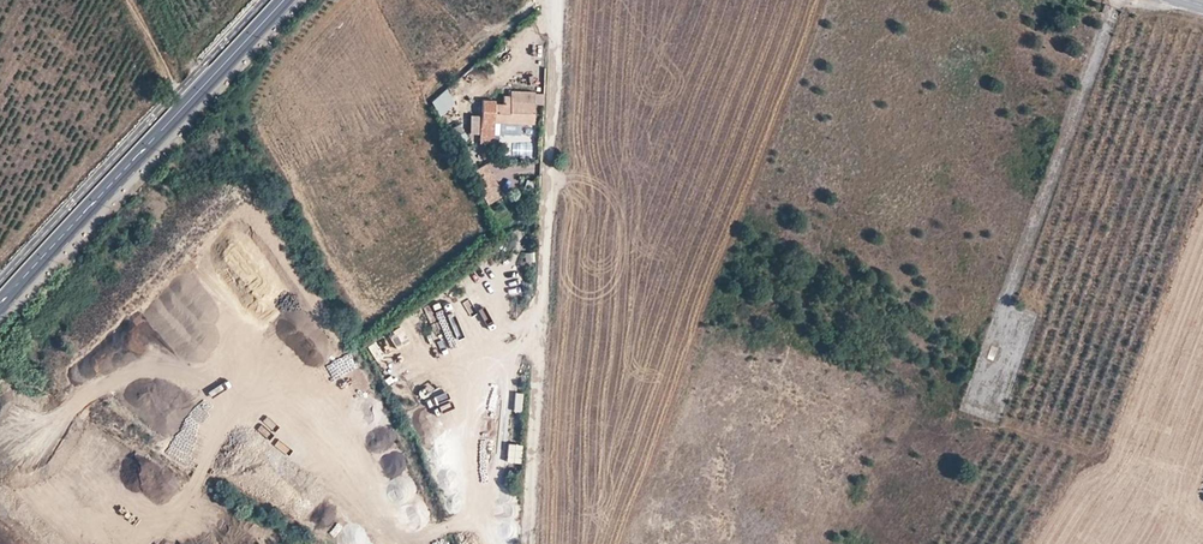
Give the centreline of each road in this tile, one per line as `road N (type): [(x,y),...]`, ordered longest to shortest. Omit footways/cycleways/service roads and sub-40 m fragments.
road 1 (unclassified): [(558,0),(525,543)]
road 2 (tertiary): [(0,302),(283,0)]

